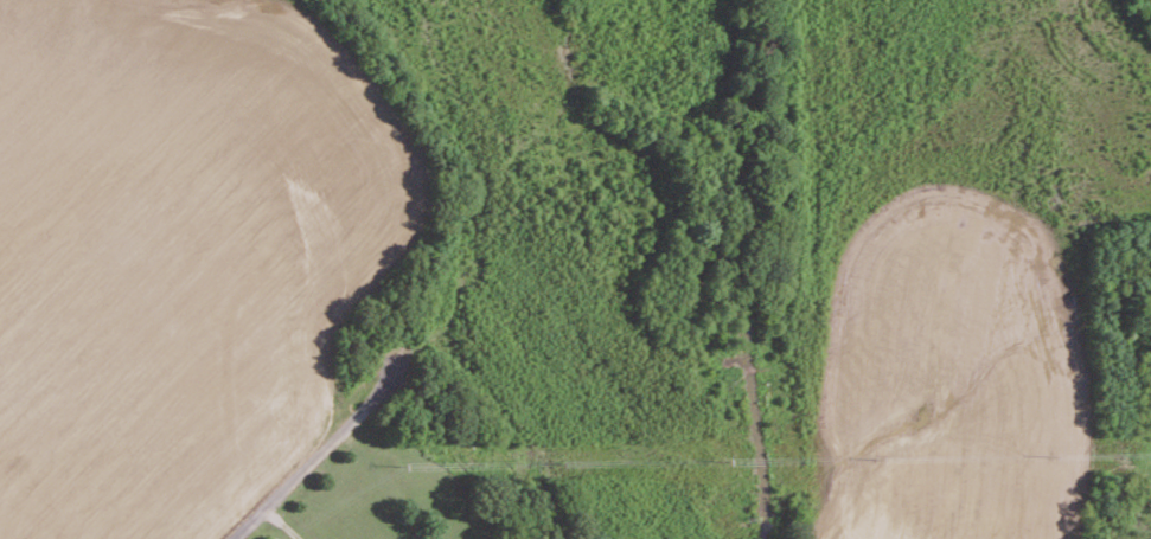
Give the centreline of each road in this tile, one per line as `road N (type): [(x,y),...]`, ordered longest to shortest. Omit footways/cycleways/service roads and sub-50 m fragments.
road 1 (residential): [(239,538),(326,447)]

